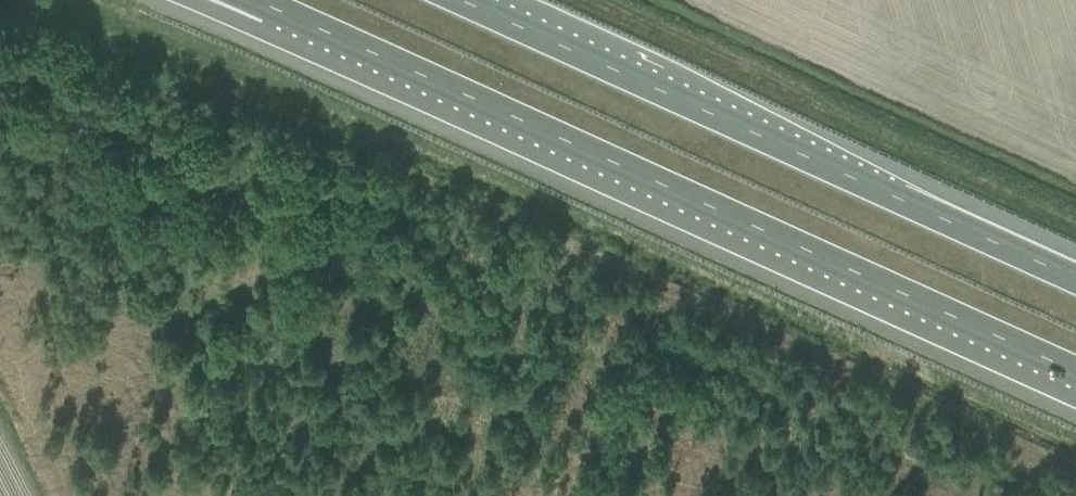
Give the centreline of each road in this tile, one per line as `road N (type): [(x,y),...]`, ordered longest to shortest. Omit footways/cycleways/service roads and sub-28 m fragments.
road 1 (motorway): [(269,7),(1075,369)]
road 2 (motorway): [(1075,278),(457,0)]

